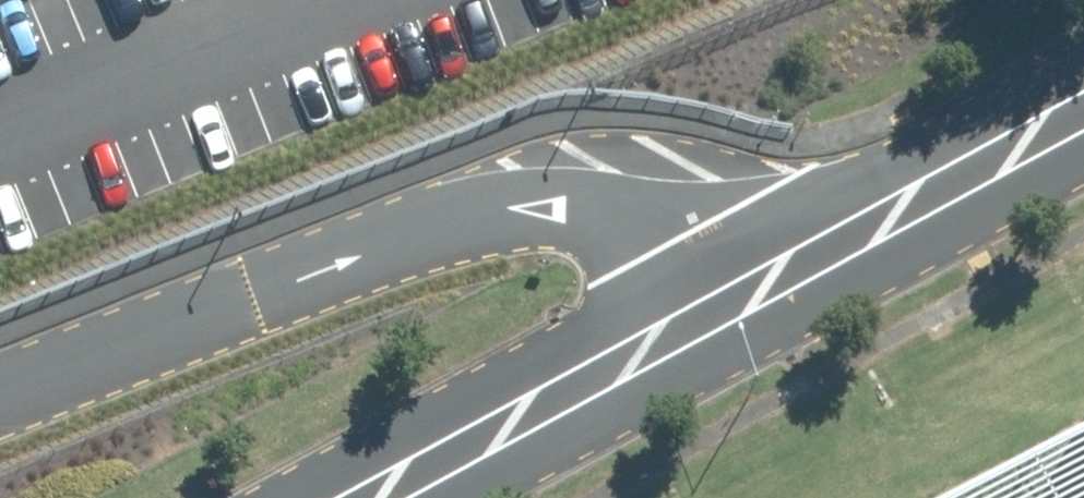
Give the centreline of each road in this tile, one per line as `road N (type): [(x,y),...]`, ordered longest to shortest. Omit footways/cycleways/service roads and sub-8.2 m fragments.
road 1 (unclassified): [(0,394),(426,232),(573,193),(661,207),(697,231),(746,291)]
road 2 (unclassified): [(362,497),(746,291)]
road 3 (unclassified): [(746,291),(1083,108)]

